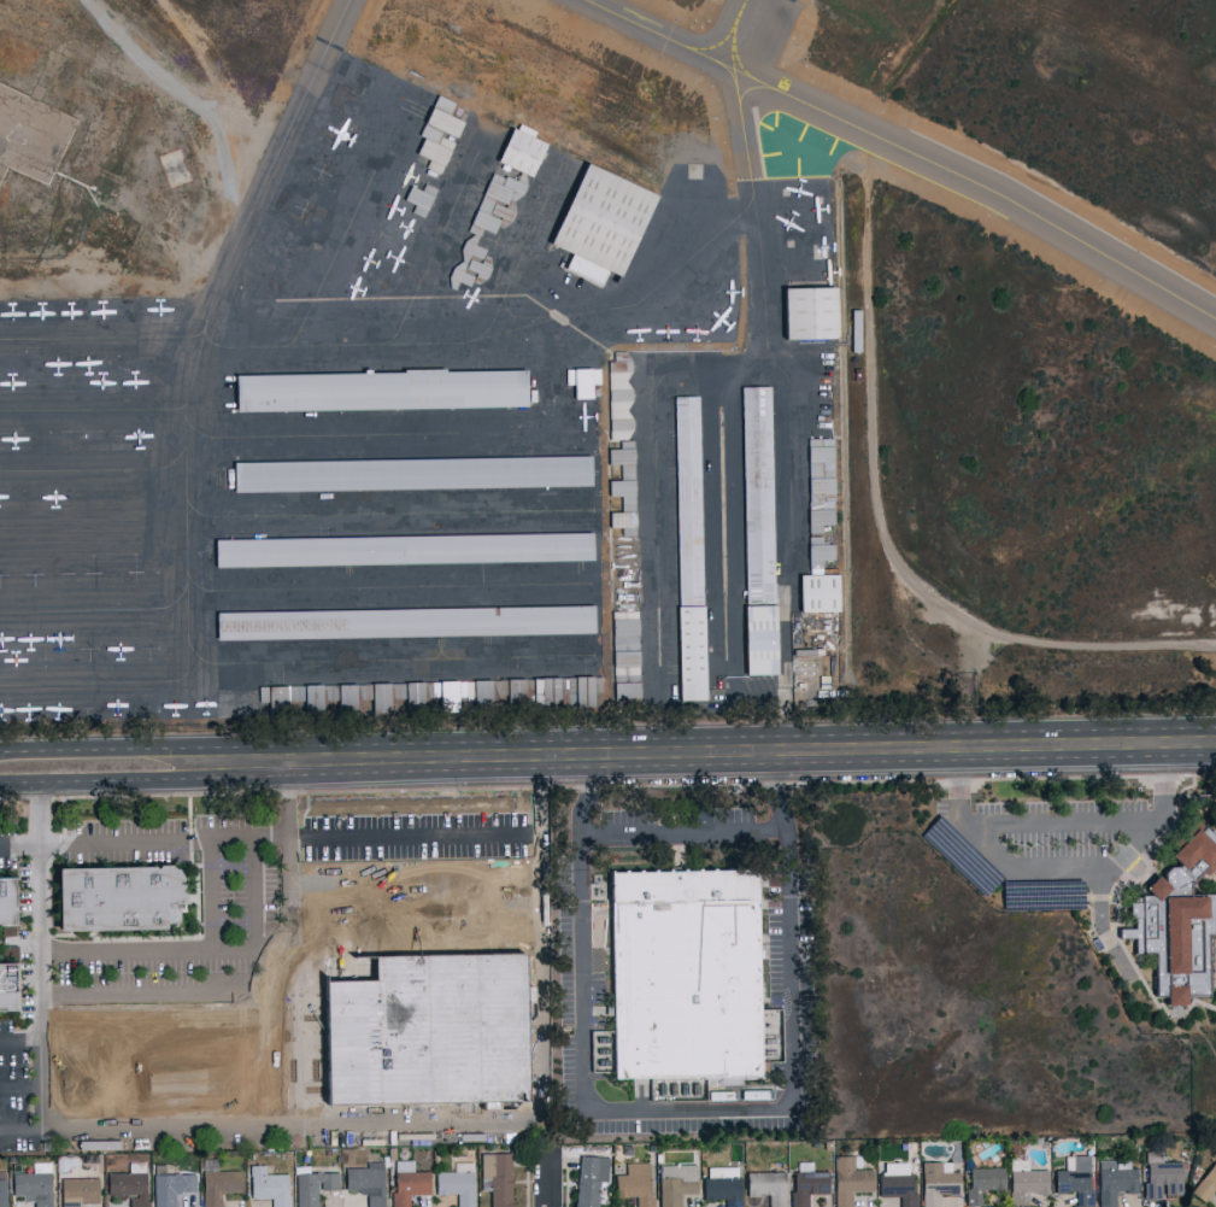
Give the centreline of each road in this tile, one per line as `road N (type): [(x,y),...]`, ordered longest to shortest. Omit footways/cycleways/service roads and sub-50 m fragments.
road 1 (tertiary): [(195,768),(1215,750)]
road 2 (tertiary): [(195,768),(171,749),(0,750)]
road 3 (tertiary): [(0,784),(172,783),(195,768)]

